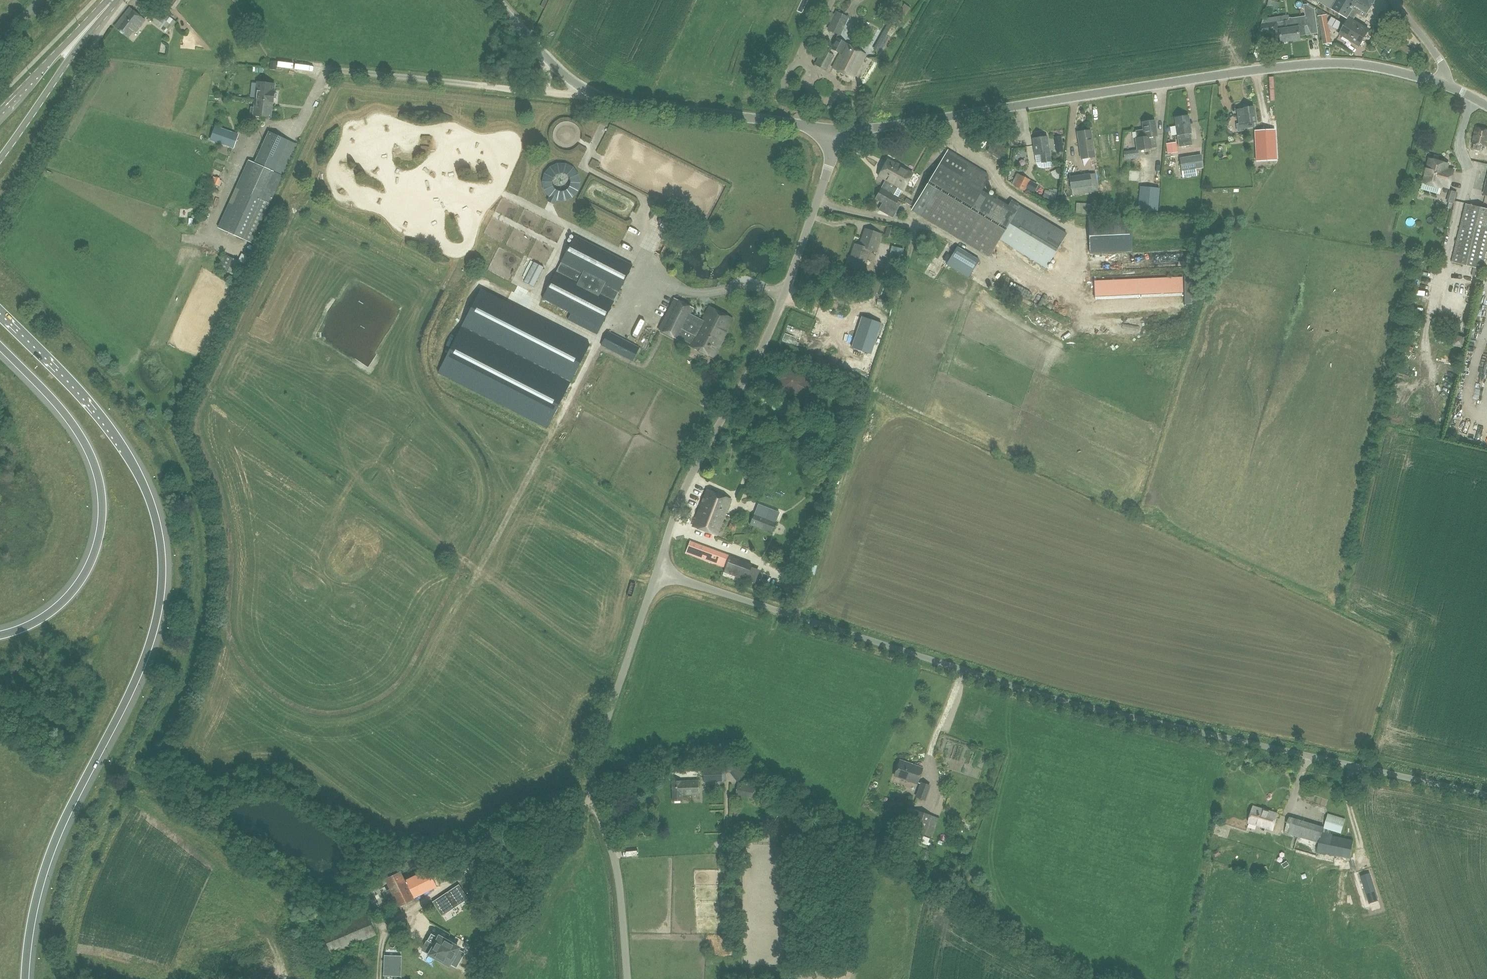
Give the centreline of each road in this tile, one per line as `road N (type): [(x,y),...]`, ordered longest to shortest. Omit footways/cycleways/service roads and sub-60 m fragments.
road 1 (unclassified): [(657,571),(1113,713),(1486,795)]
road 2 (motorway): [(25,978),(41,878),(138,672),(162,570),(155,517),(109,426),(0,309)]
road 3 (unclassified): [(1444,83),(1364,63),(1300,62),(835,127)]
road 4 (unclassified): [(657,571),(685,484),(781,303),(835,127)]
road 5 (unclassified): [(626,978),(617,867),(591,771),(657,571)]
road 6 (unclassified): [(835,127),(598,96),(561,72),(494,0)]
road 7 (motorway): [(0,345),(79,433),(94,463),(102,510),(93,557),(68,596),(31,624),(0,635)]
road 8 (secondary): [(0,158),(103,10)]
road 9 (secondary): [(103,10),(0,112)]

